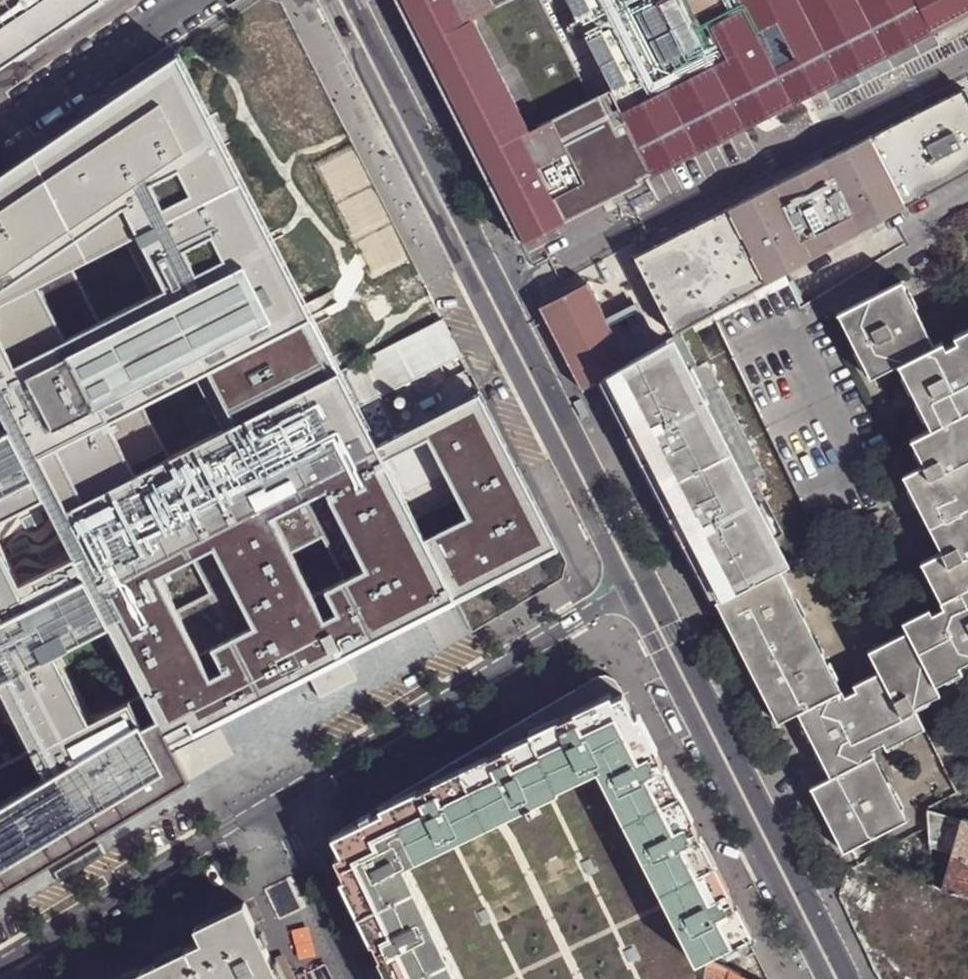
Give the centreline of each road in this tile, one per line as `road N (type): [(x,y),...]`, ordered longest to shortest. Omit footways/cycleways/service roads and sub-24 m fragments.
road 1 (residential): [(629,588),(331,0)]
road 2 (residential): [(830,978),(629,588)]
road 3 (residential): [(276,797),(629,588)]
road 4 (residential): [(0,963),(276,797)]
road 5 (residential): [(197,0),(0,125)]
road 6 (residential): [(276,797),(361,978)]

